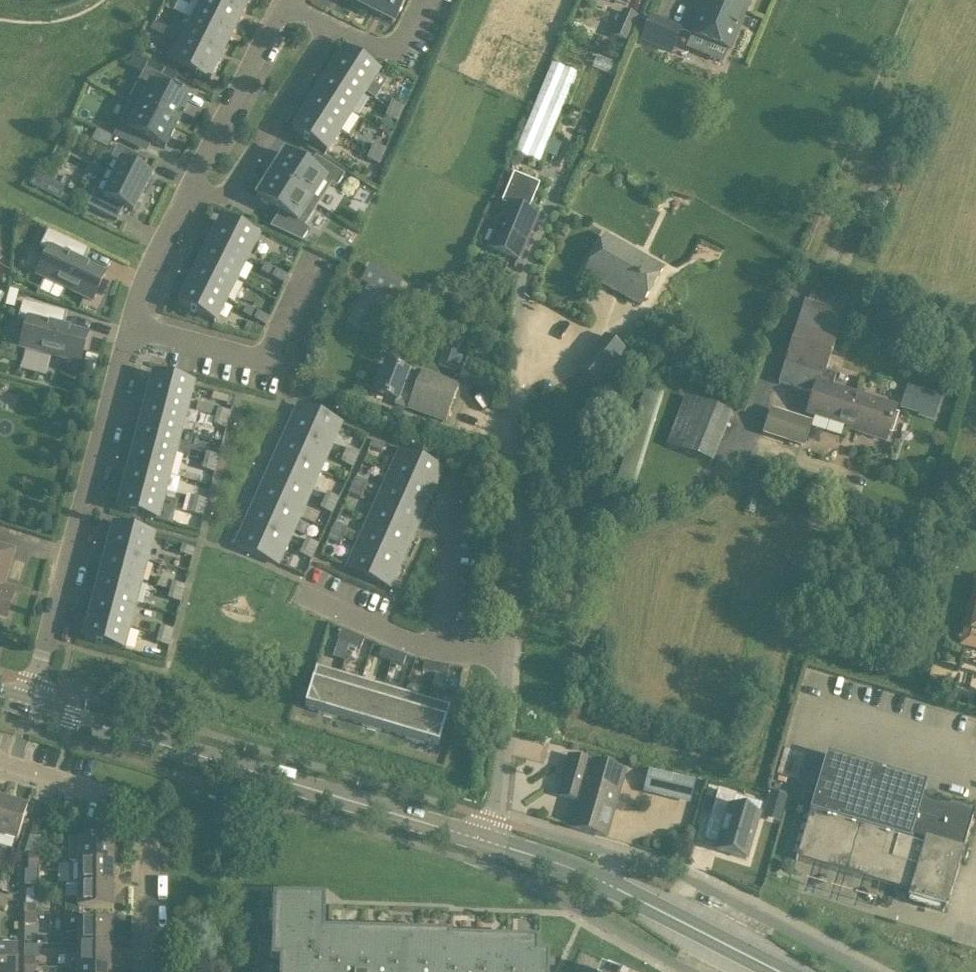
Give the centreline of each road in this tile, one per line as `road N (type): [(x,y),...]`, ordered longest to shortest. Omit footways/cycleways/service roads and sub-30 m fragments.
road 1 (residential): [(25,702),(131,325),(184,192)]
road 2 (tertiary): [(489,841),(25,702)]
road 3 (residential): [(507,664),(516,539),(511,406),(521,298)]
road 4 (tertiary): [(780,971),(584,873),(489,841)]
road 5 (residential): [(136,971),(141,811),(0,762)]
road 6 (residential): [(184,192),(225,199),(338,28)]
road 7 (residential): [(184,192),(284,0)]
road 8 (residential): [(305,597),(386,632),(507,664)]
road 9 (residential): [(489,841),(507,664)]

